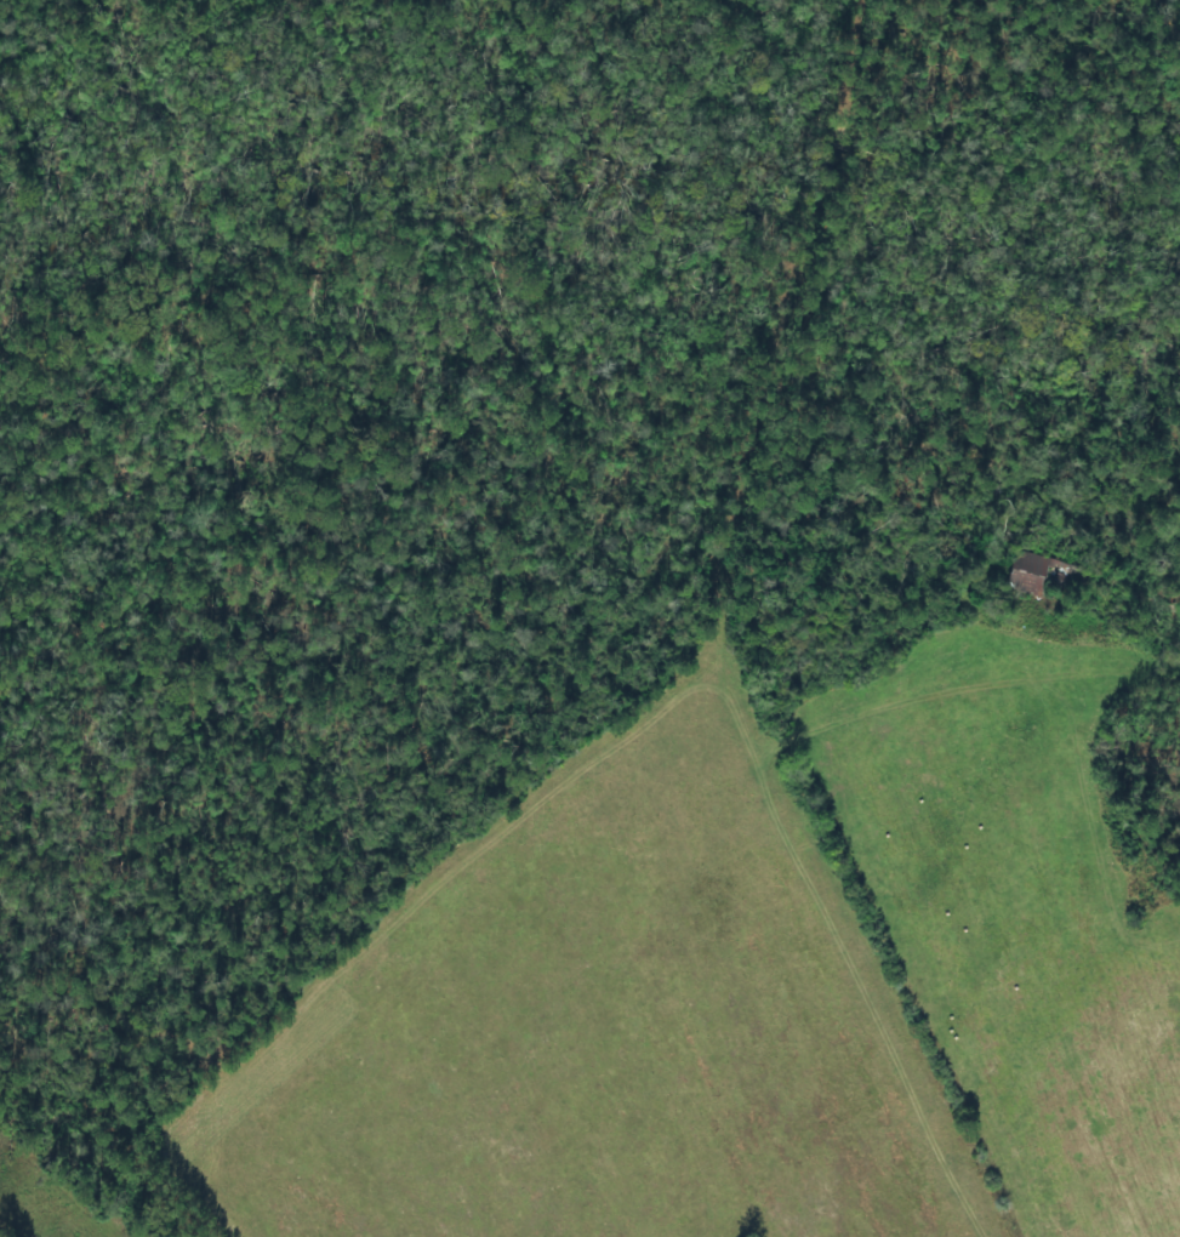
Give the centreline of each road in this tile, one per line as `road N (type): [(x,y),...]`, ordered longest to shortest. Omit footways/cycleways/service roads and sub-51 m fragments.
road 1 (residential): [(908,1236),(746,854),(740,788),(722,776),(692,631)]

